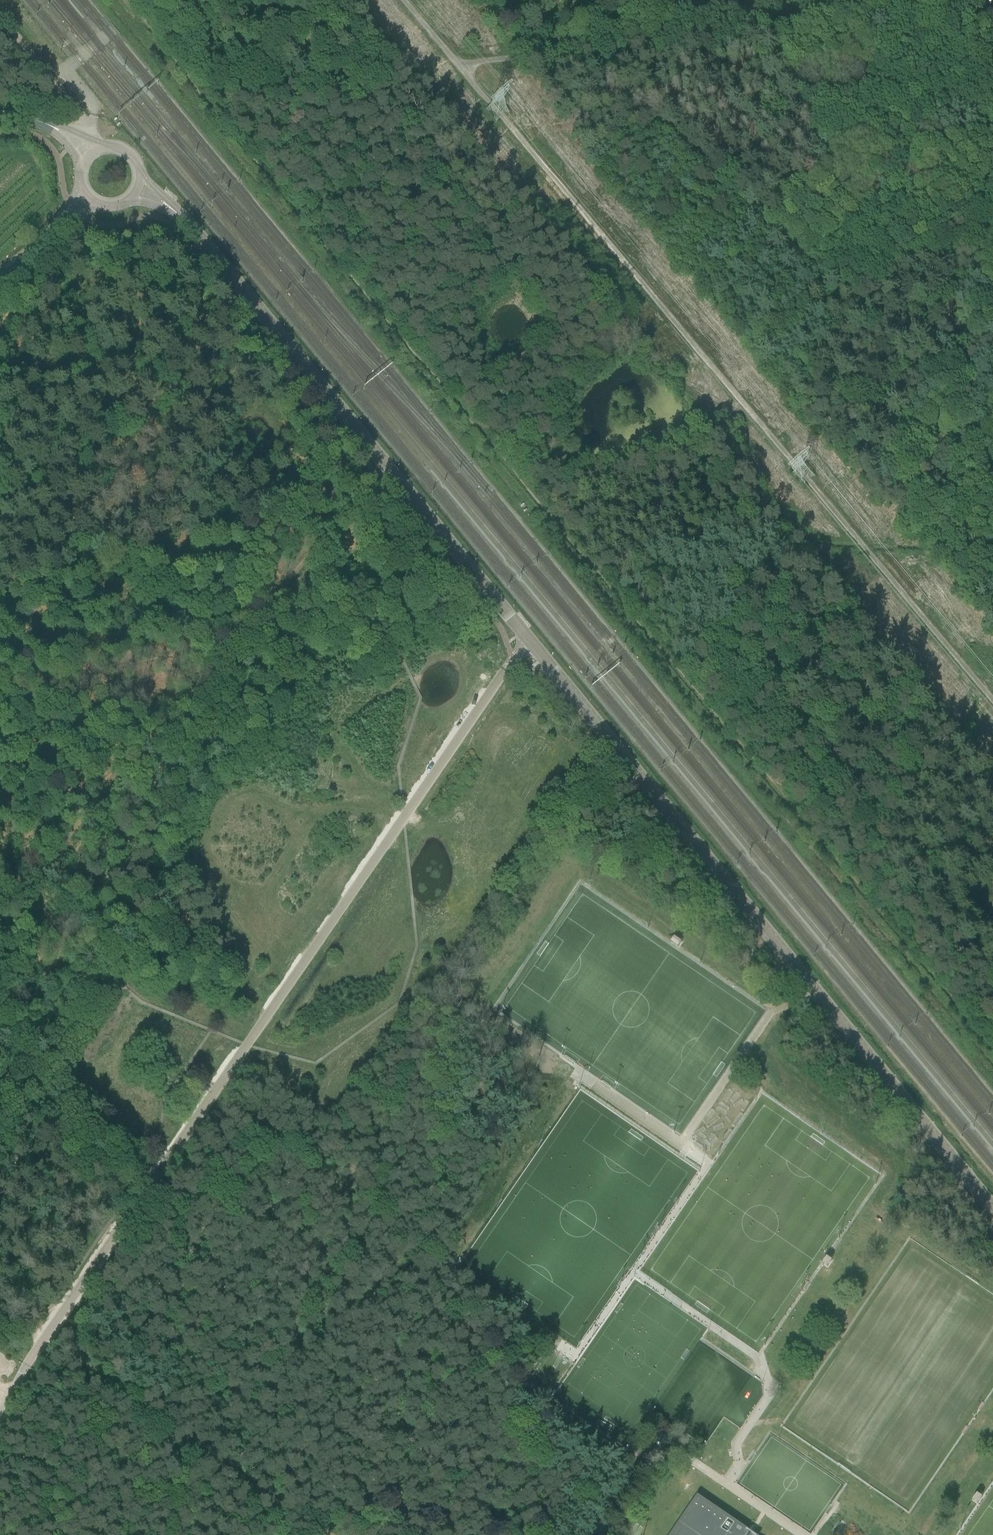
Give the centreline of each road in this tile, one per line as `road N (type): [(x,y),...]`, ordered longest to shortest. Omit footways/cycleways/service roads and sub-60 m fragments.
road 1 (unclassified): [(0,1417),(23,1367),(530,643)]
road 2 (tertiary): [(992,1210),(530,643)]
road 3 (tertiary): [(530,643),(183,219)]

